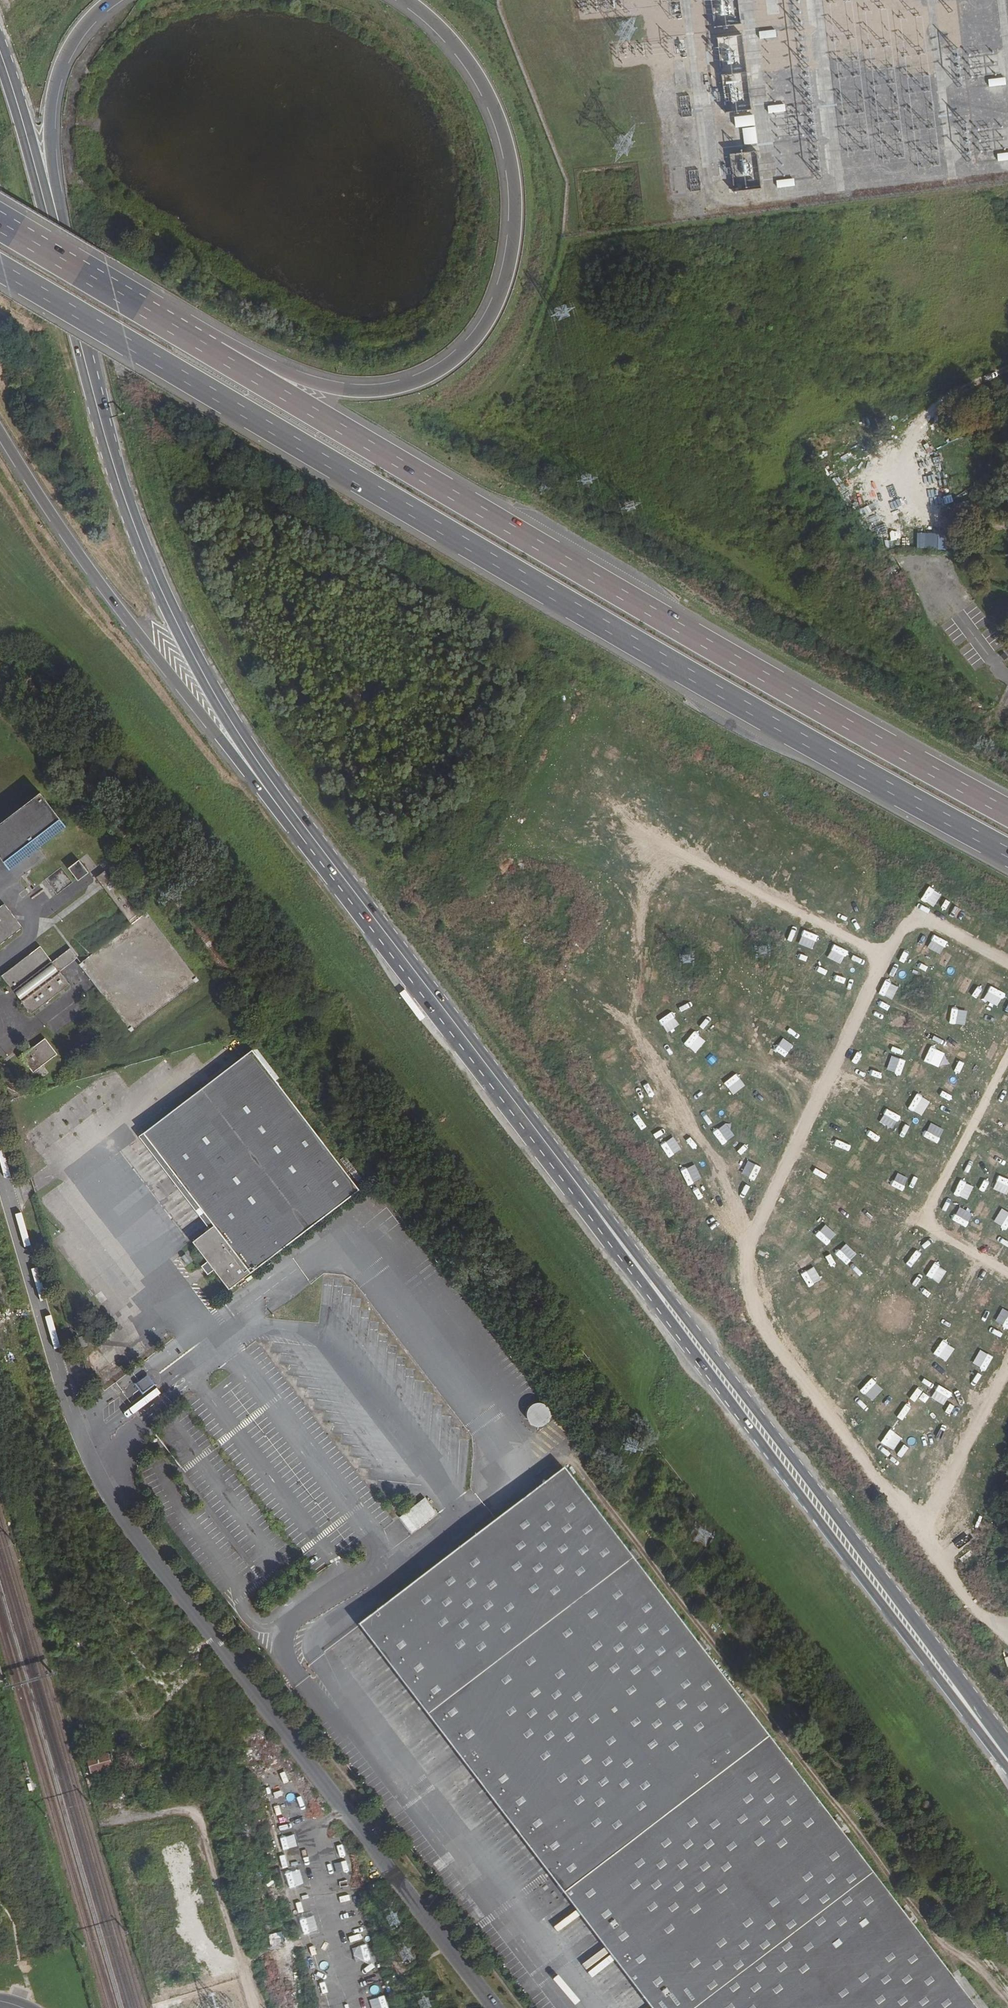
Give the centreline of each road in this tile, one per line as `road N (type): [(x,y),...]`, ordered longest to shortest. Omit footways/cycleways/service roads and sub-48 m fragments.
road 1 (motorway): [(0,270),(703,684),(1007,852)]
road 2 (primary): [(386,937),(1007,1761)]
road 3 (unclassified): [(496,2007),(124,1522),(60,1376),(0,1169)]
road 4 (track): [(1007,1629),(972,1607),(782,1353),(757,1312),(749,1260),(754,1230),(899,934),(909,925),(938,925),(1007,963)]
road 5 (motorway): [(1007,813),(720,653),(217,353)]
road 6 (motorway): [(403,0),(466,60),(505,141),(514,234),(491,316),(438,372),(369,393),(322,387),(246,354),(217,353)]
road 7 (motorway): [(0,436),(111,602),(303,850),(386,937)]
road 8 (primary): [(330,859),(237,730),(177,623),(124,498),(79,335)]
road 9 (motorway): [(79,335),(48,115),(64,58),(113,0)]
road 10 (primary): [(79,335),(0,56)]
road 11 (motorway): [(217,353),(0,225)]
road 12 (track): [(1007,1370),(935,1513)]

